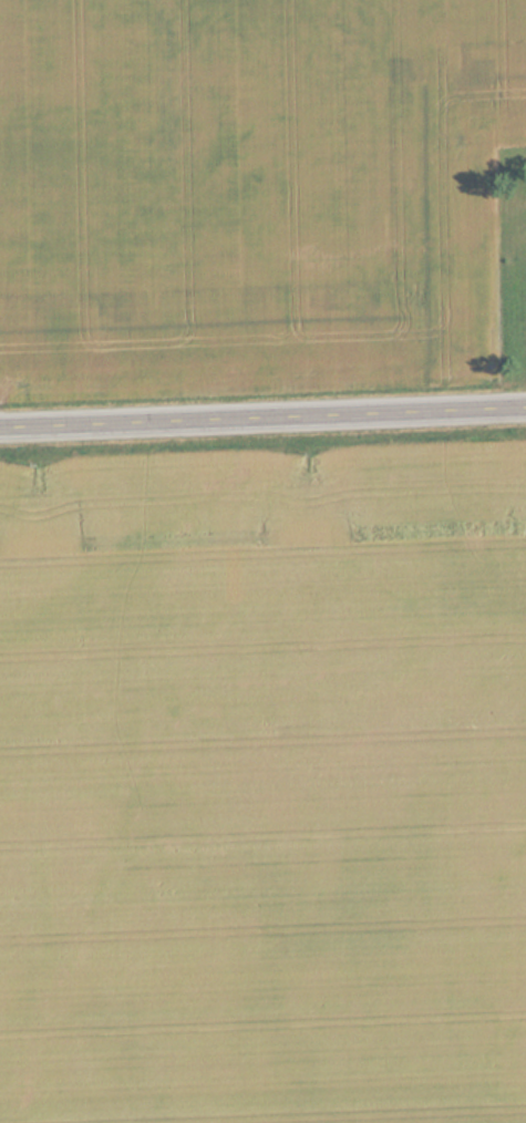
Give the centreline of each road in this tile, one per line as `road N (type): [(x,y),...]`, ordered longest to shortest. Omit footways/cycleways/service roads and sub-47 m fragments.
road 1 (primary): [(0,426),(525,405)]

